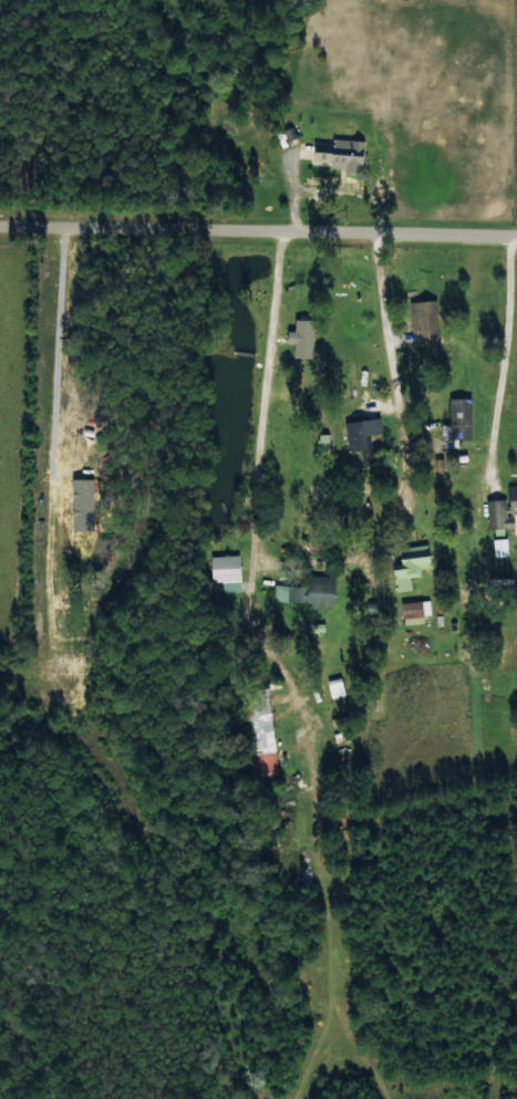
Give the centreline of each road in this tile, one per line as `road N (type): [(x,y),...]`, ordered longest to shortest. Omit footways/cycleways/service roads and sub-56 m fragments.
road 1 (residential): [(0,227),(516,233)]

